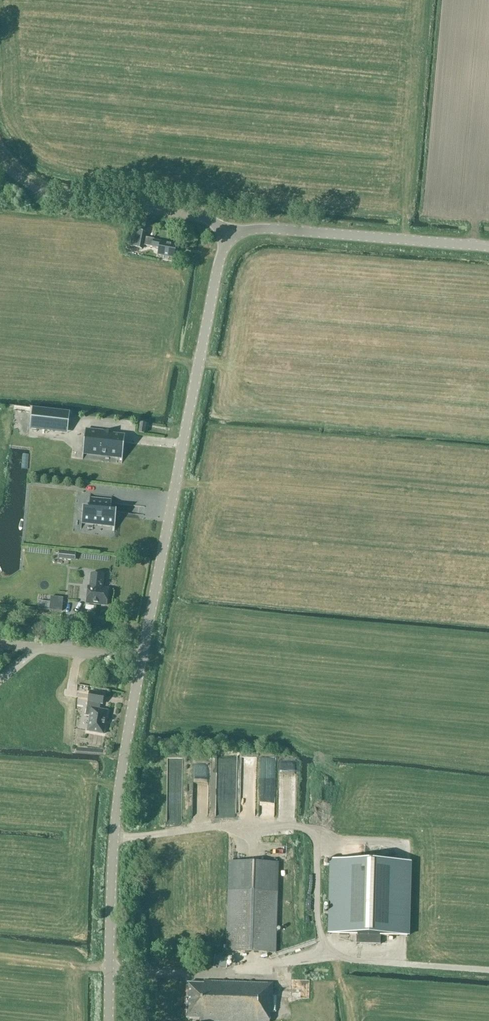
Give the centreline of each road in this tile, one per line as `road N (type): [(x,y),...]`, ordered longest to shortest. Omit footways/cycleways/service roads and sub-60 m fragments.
road 1 (tertiary): [(109,1020),(113,838),(124,756),(228,239)]
road 2 (tertiary): [(488,246),(260,229),(228,239)]
road 3 (unclassified): [(228,239),(189,216),(64,200),(36,190),(0,158)]

